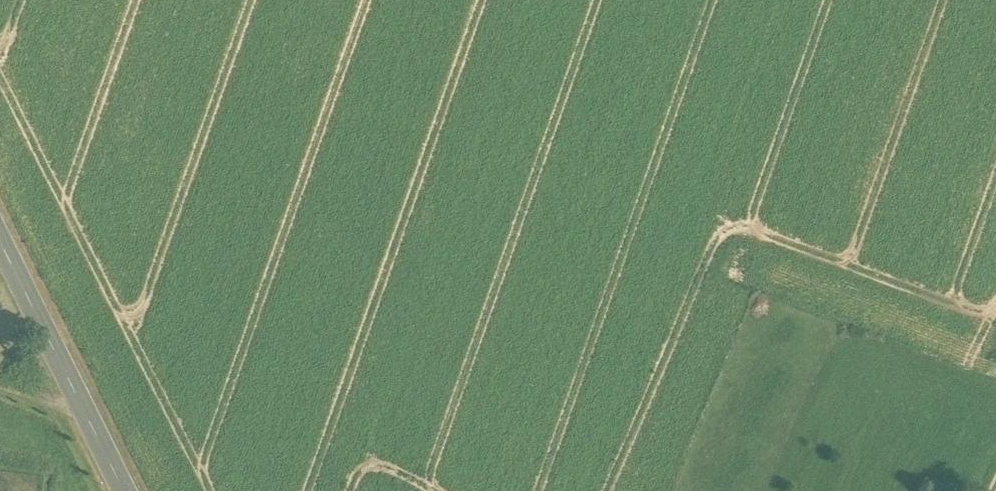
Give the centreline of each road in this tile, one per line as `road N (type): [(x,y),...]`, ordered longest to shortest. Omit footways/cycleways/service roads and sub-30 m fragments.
road 1 (tertiary): [(123,490),(0,243)]

